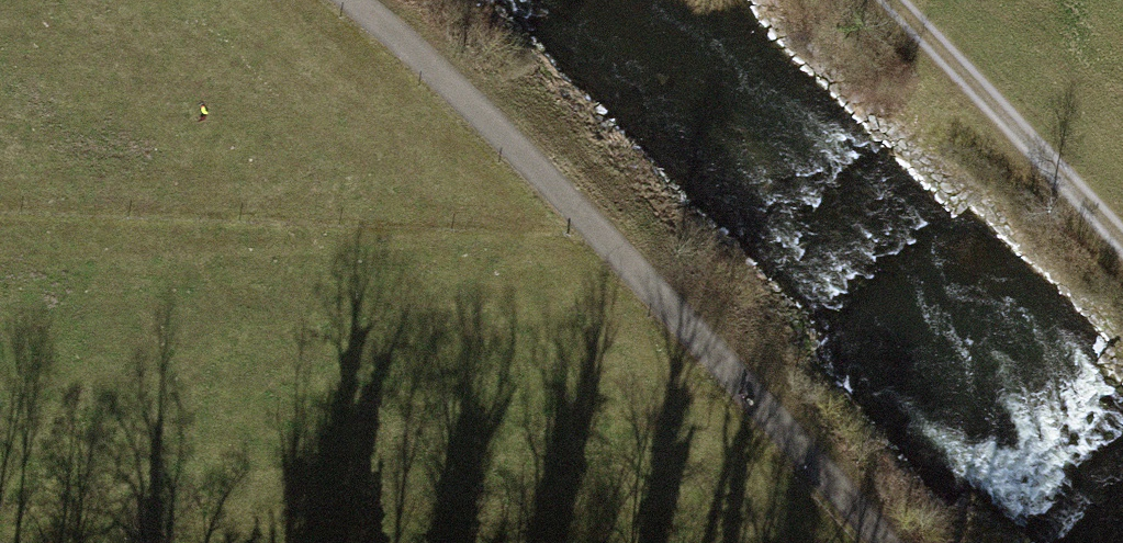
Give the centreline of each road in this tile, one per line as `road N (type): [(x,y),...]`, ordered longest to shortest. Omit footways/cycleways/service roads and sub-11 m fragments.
road 1 (track): [(352,0),(409,43),(589,220),(878,542)]
road 2 (track): [(589,220),(0,266)]
road 3 (track): [(1122,237),(901,0)]

